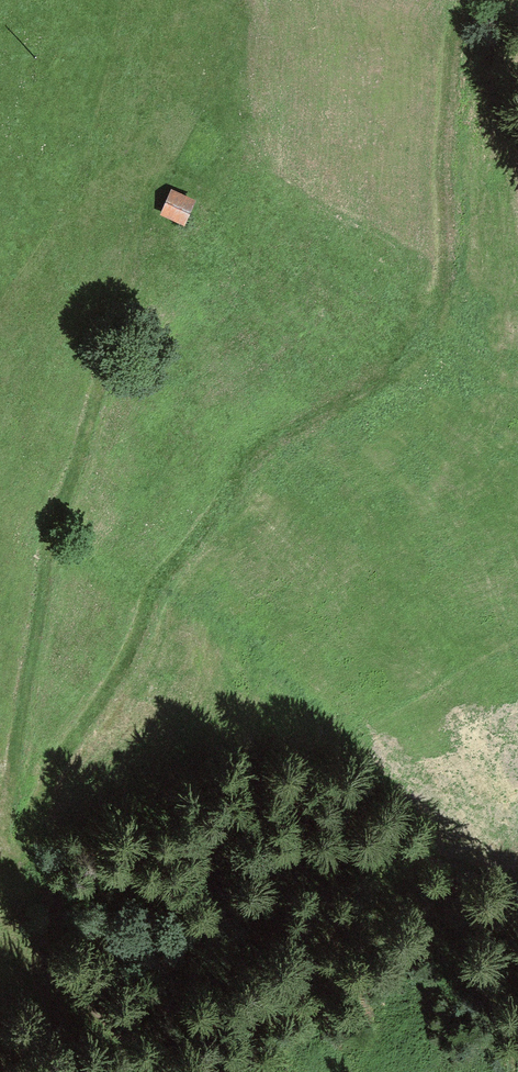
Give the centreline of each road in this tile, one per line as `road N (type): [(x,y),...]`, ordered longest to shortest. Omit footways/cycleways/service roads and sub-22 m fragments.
road 1 (track): [(13,883),(21,836),(51,780),(107,692),(154,594),(204,526),(272,445),(408,365),(431,330),(444,286),(447,131),(473,0)]
road 2 (track): [(156,1071),(28,921),(5,858),(3,827),(51,541),(91,422),(137,230)]
road 3 (track): [(513,1071),(491,1004),(388,887)]

